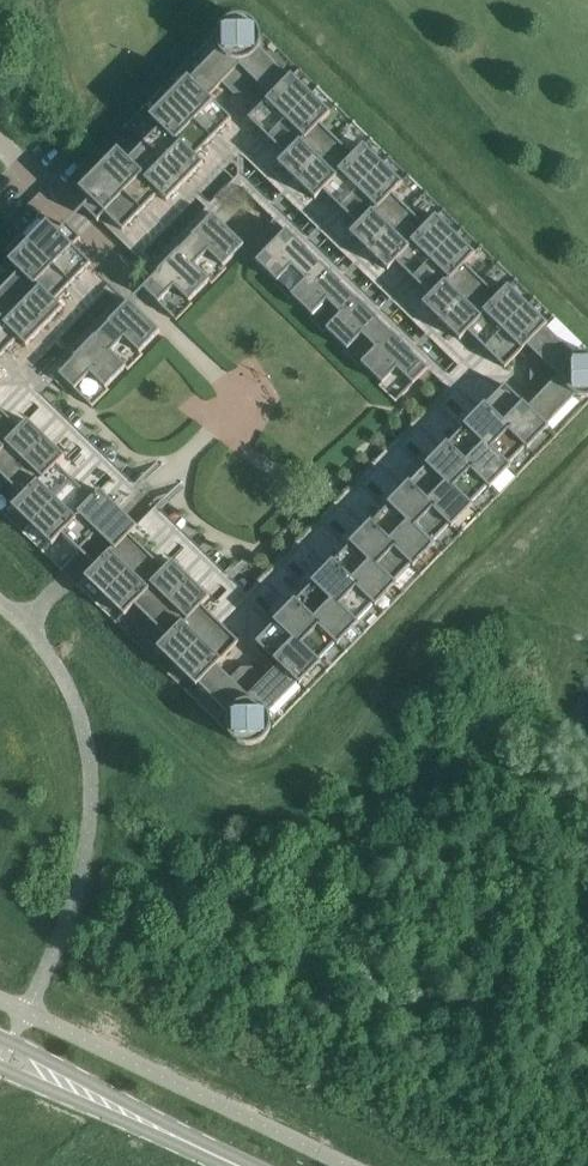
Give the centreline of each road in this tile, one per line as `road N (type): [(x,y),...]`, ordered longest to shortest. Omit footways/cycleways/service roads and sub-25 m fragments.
road 1 (residential): [(123,267),(4,381),(243,612),(461,389),(227,160)]
road 2 (tertiary): [(238,1165),(0,1053)]
road 3 (residential): [(0,142),(123,267)]
road 4 (residential): [(227,160),(123,267)]

